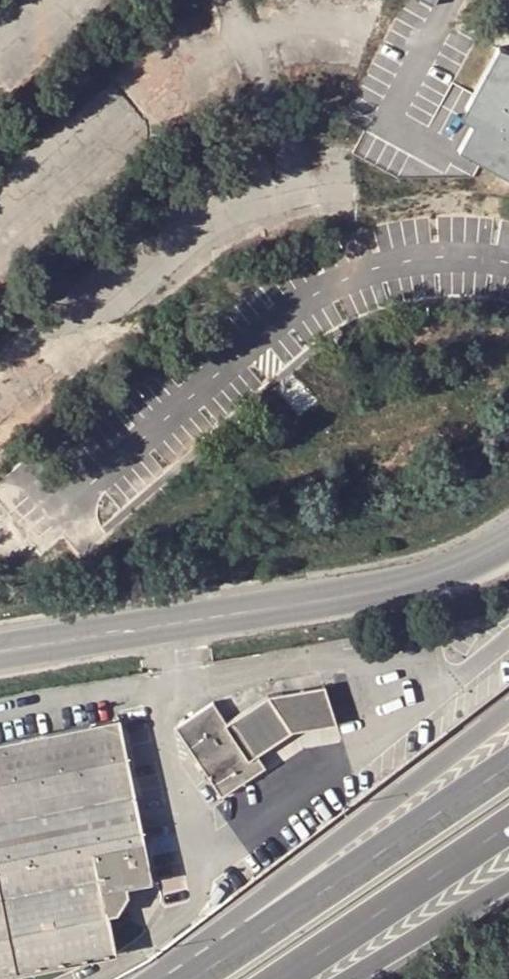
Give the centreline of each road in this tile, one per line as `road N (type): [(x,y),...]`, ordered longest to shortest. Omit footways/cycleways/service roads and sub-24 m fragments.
road 1 (secondary): [(0,656),(295,609),(428,579),(508,544)]
road 2 (trunk): [(508,706),(148,978)]
road 3 (trunk): [(508,763),(189,978)]
road 4 (trunk): [(285,978),(508,829)]
road 5 (trunk): [(350,978),(508,881)]

